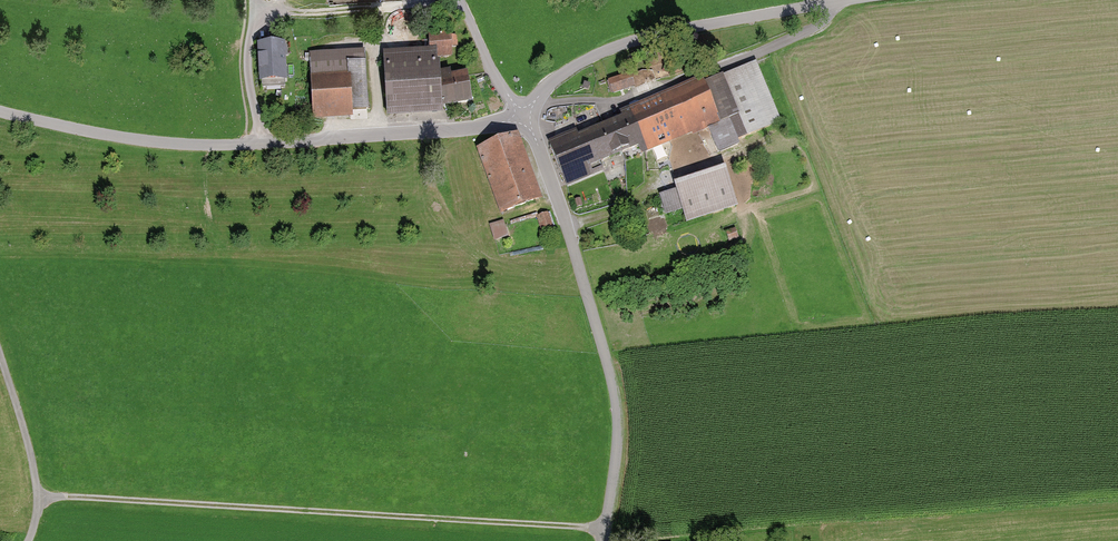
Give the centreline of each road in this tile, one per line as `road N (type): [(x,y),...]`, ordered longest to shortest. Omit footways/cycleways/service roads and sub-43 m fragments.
road 1 (unclassified): [(606,528),(38,494)]
road 2 (unclassified): [(522,116),(475,128),(238,144),(116,137),(0,112)]
road 3 (unclassified): [(522,116),(563,205),(618,412),(606,528)]
road 4 (unclassified): [(852,0),(654,34),(591,56),(550,83),(522,116)]
road 5 (unclassified): [(0,356),(38,494)]
road 6 (track): [(522,116),(461,0)]

